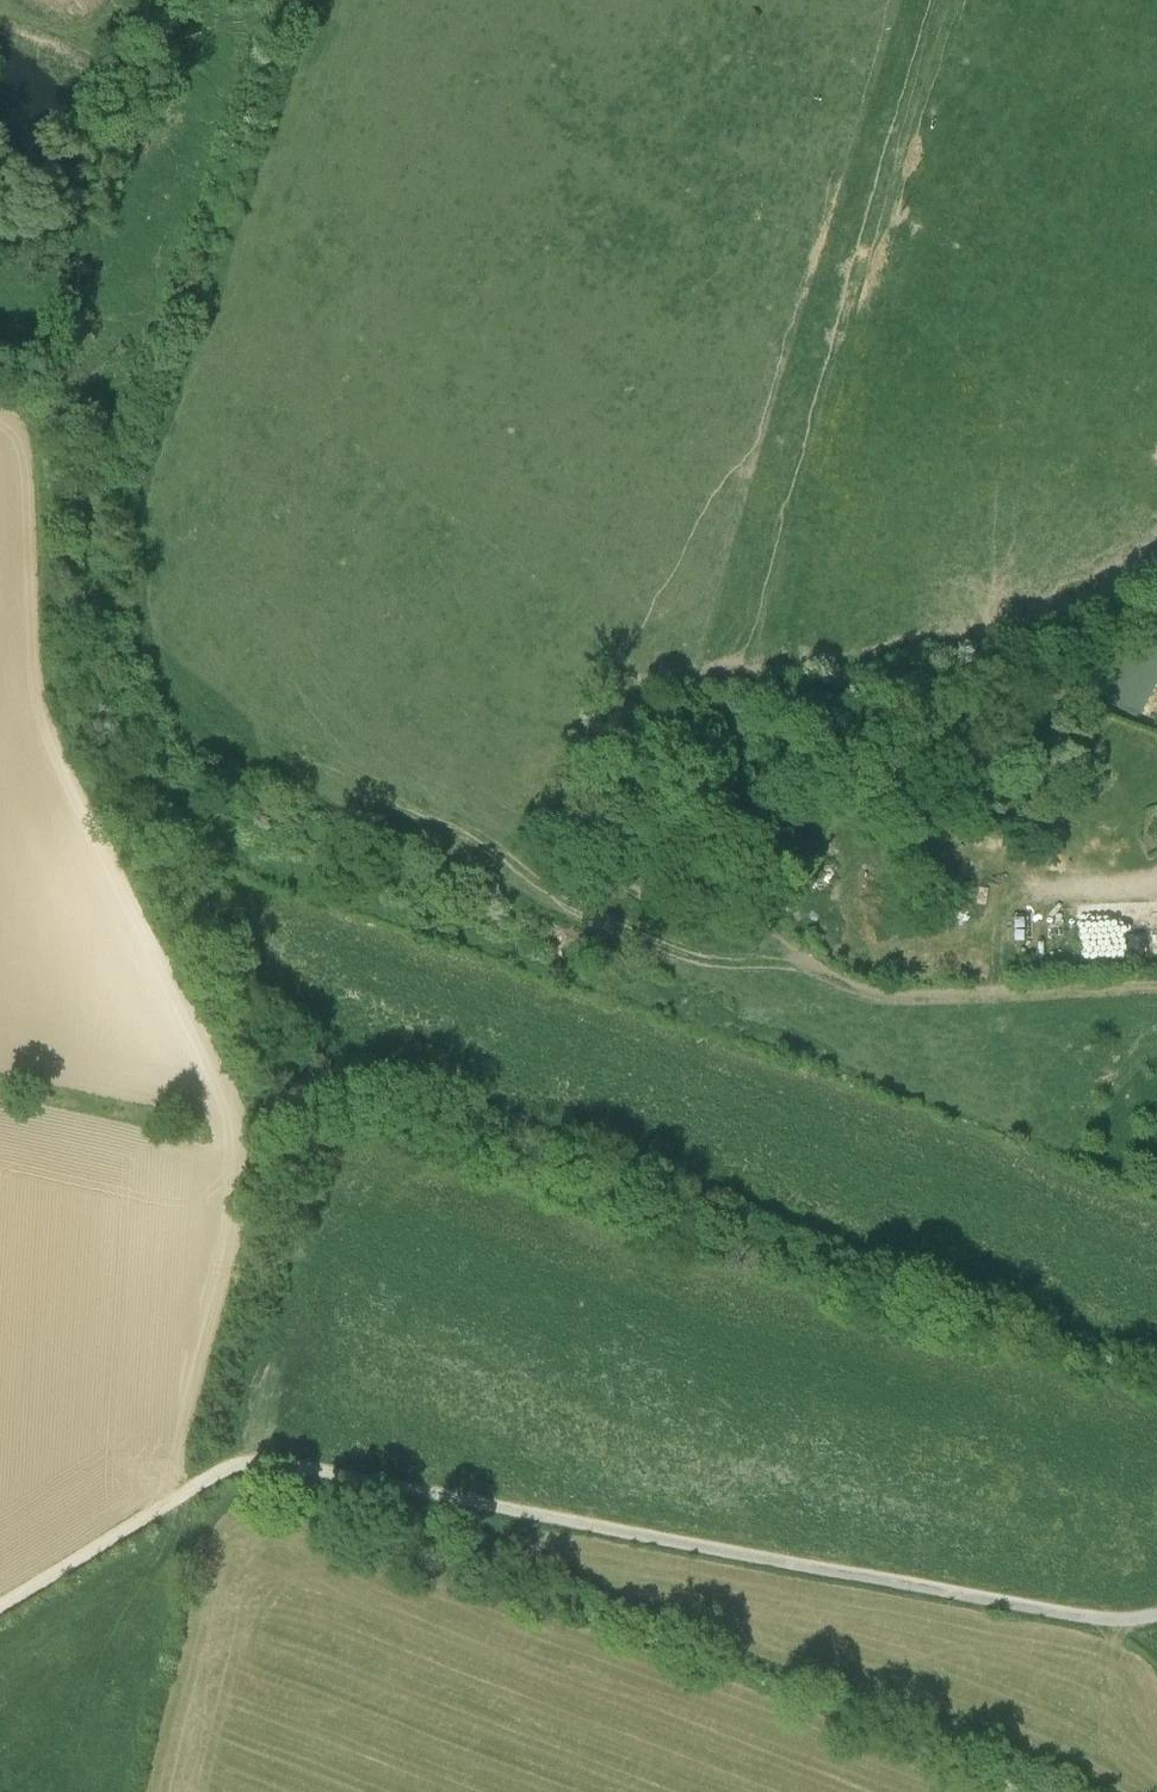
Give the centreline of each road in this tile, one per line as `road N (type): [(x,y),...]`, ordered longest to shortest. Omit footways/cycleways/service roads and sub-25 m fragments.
road 1 (unclassified): [(1156,1613),(1115,1623),(1080,1619),(259,1461),(231,1466),(0,1605)]

